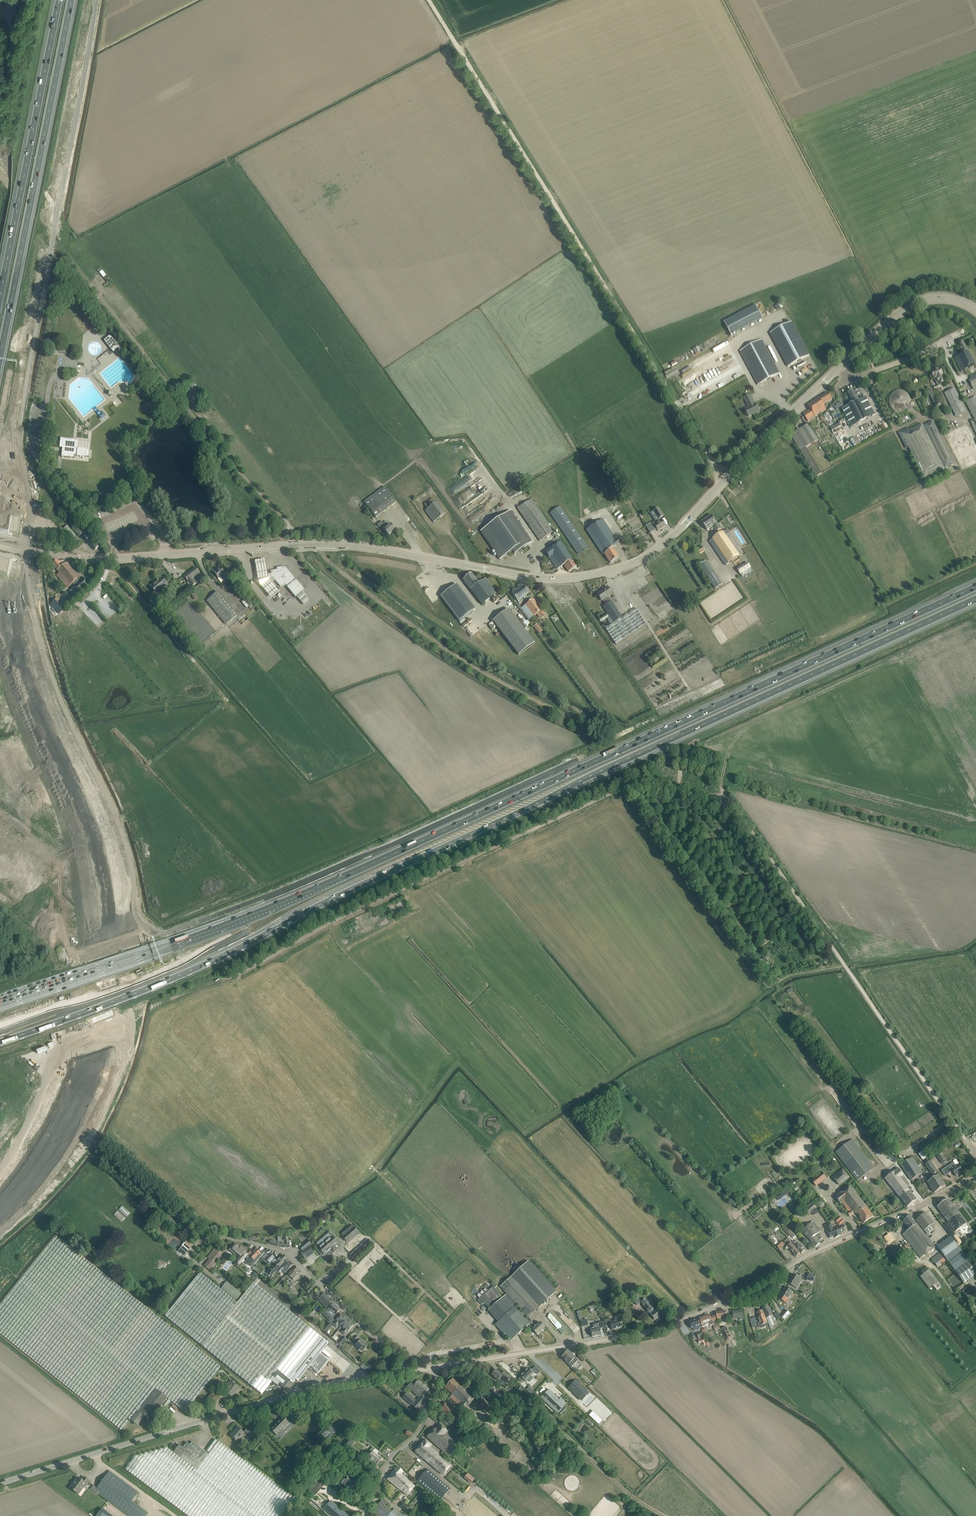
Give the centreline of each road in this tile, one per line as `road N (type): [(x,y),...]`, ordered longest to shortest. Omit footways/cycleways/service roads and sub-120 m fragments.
road 1 (motorway): [(975,587),(270,909),(0,1004)]
road 2 (track): [(24,549),(56,689),(117,819),(137,919),(159,933),(341,865),(657,721)]
road 3 (motorway): [(178,975),(350,886),(975,599)]
road 4 (tertiary): [(719,486),(651,553),(574,577),(533,578),(339,544),(105,559),(0,544)]
road 5 (motorway): [(0,1219),(36,1176),(78,1096),(110,951),(97,847),(20,656),(0,529)]
road 6 (unclassified): [(713,461),(427,0)]
road 7 (unclassified): [(975,1155),(726,796),(643,784)]
road 8 (motorway): [(0,502),(14,384),(88,0)]
road 9 (unclassified): [(196,990),(643,784)]
road 10 (tertiary): [(0,1483),(294,1393),(410,1371)]
road 11 (motorway): [(0,357),(72,0)]
road 12 (motorway): [(59,0),(0,294)]
road 13 (tertiary): [(435,1368),(646,1332),(711,1308)]
road 14 (residential): [(410,1371),(285,1252),(226,1238)]
road 15 (tertiary): [(793,1264),(975,1180)]
road 16 (motorway): [(0,1042),(178,975)]
road 17 (motorway): [(0,1031),(178,975)]
road 18 (unclassified): [(365,1515),(389,1462),(424,1425),(435,1368)]
road 19 (tertiary): [(839,367),(918,302),(950,298),(975,310)]
road 20 (tertiary): [(734,470),(839,367)]
road 21 (unclassified): [(839,367),(859,376),(958,332)]

